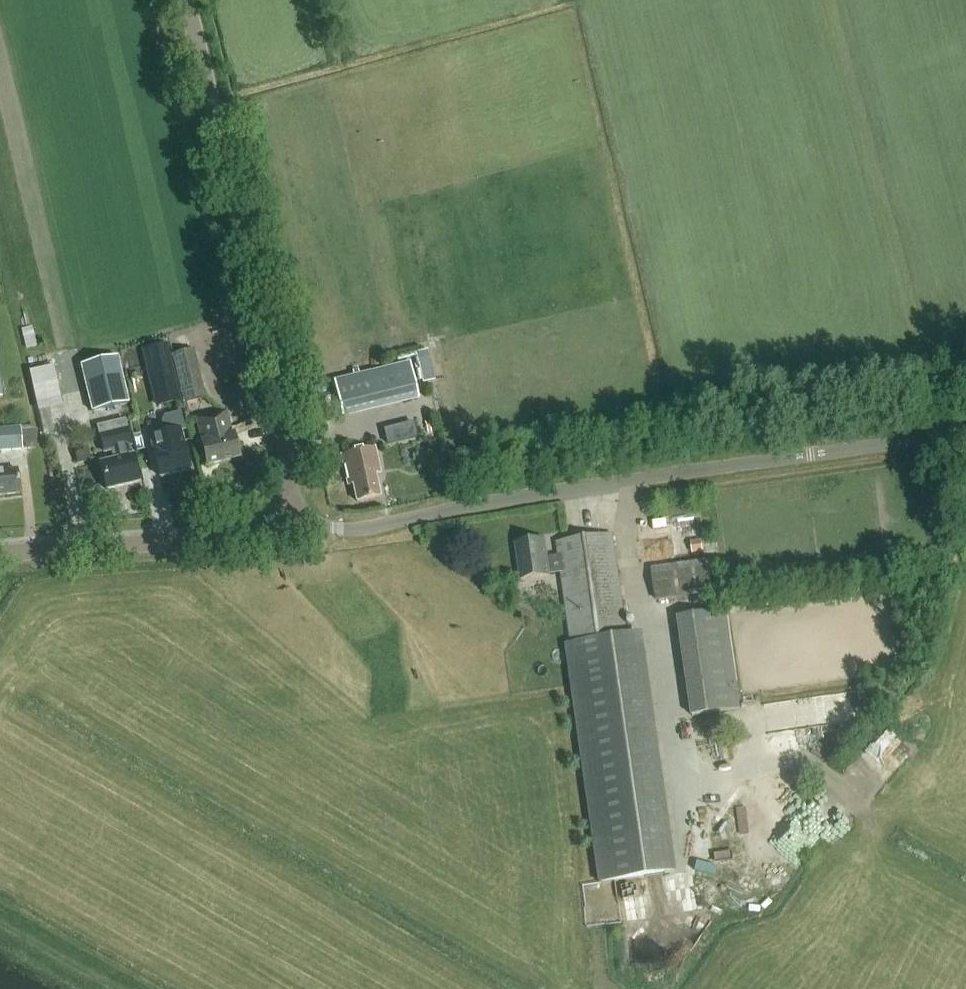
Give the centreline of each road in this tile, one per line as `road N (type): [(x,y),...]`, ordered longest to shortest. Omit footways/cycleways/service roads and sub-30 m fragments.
road 1 (residential): [(286,499),(312,520),(352,529),(809,455)]
road 2 (tertiary): [(286,499),(288,426),(187,0)]
road 3 (tertiary): [(0,554),(218,538),(286,499)]
road 4 (unclassified): [(809,455),(965,433)]
road 5 (track): [(108,988),(0,929)]

